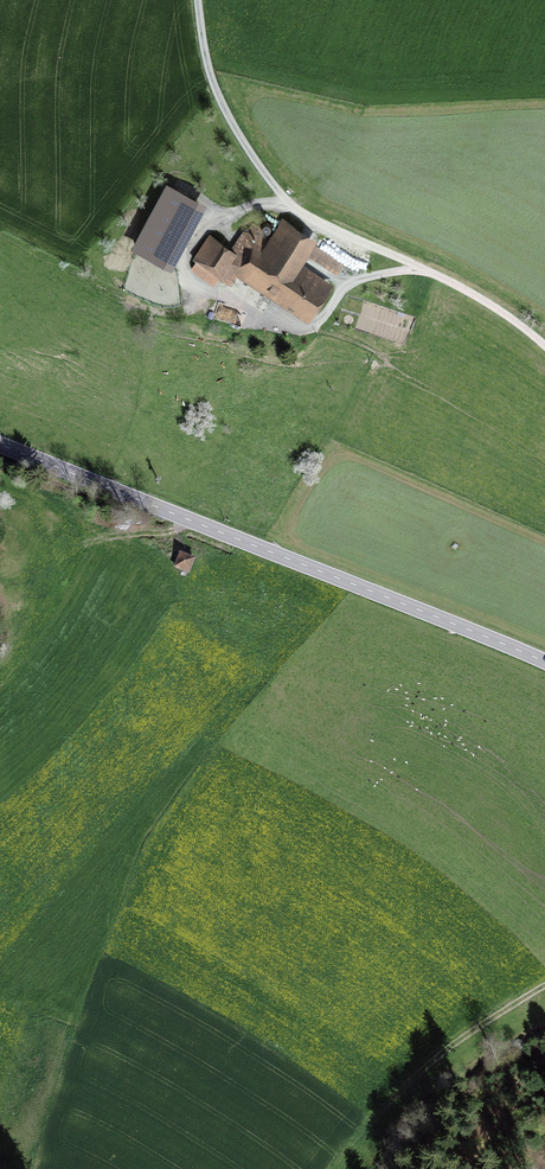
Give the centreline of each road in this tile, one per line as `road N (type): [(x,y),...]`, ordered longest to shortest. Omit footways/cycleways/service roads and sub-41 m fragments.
road 1 (tertiary): [(0,444),(544,662)]
road 2 (track): [(544,985),(440,1054),(364,1126),(335,1168)]

